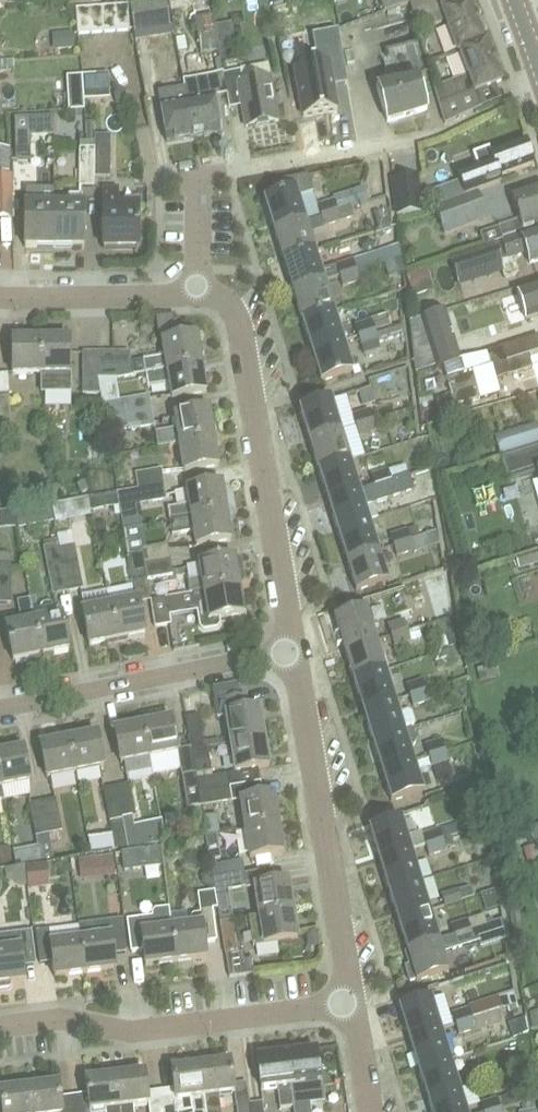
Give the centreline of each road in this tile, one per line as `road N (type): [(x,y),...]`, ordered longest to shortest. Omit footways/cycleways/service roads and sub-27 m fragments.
road 1 (residential): [(291,646),(238,316),(221,298),(196,292)]
road 2 (residential): [(352,1003),(291,646)]
road 3 (residential): [(0,1030),(67,1023),(129,1033),(352,1003)]
road 4 (residential): [(196,292),(203,182),(219,171),(416,136)]
road 5 (residential): [(0,707),(291,646)]
road 6 (residential): [(0,294),(196,292)]

